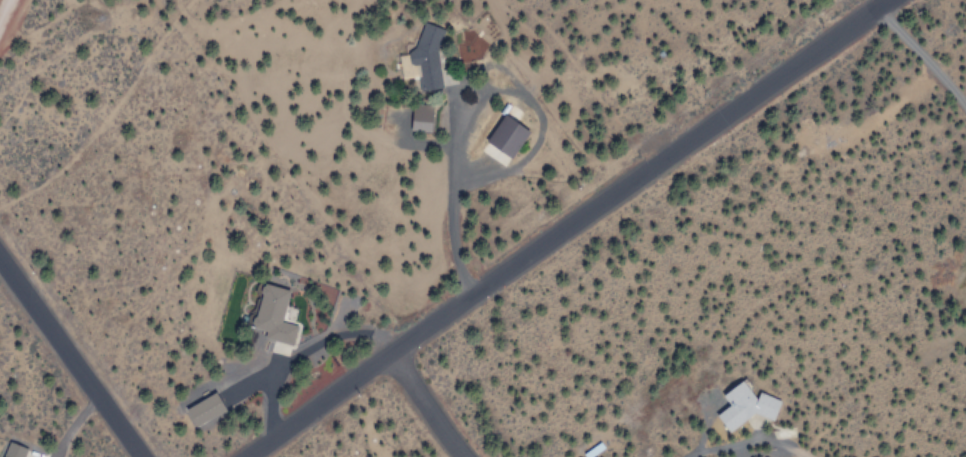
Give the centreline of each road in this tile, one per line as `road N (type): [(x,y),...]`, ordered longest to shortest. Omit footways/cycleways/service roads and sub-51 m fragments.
road 1 (residential): [(880,0),(242,456)]
road 2 (residential): [(143,456),(0,263)]
road 3 (residential): [(388,354),(463,456)]

